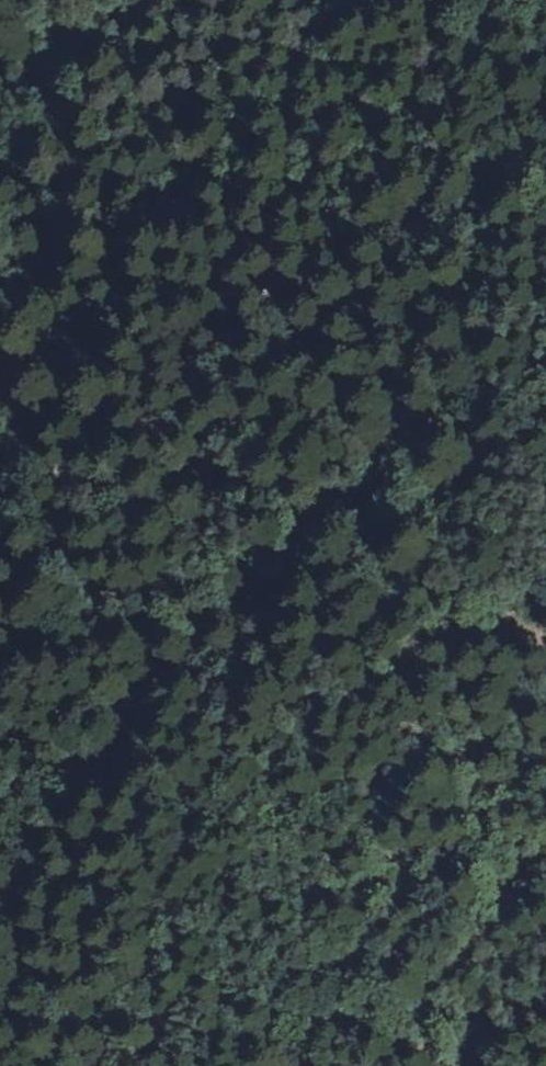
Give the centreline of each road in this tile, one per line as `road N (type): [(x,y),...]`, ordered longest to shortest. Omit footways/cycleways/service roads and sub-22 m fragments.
road 1 (track): [(160,0),(72,139),(0,177)]

